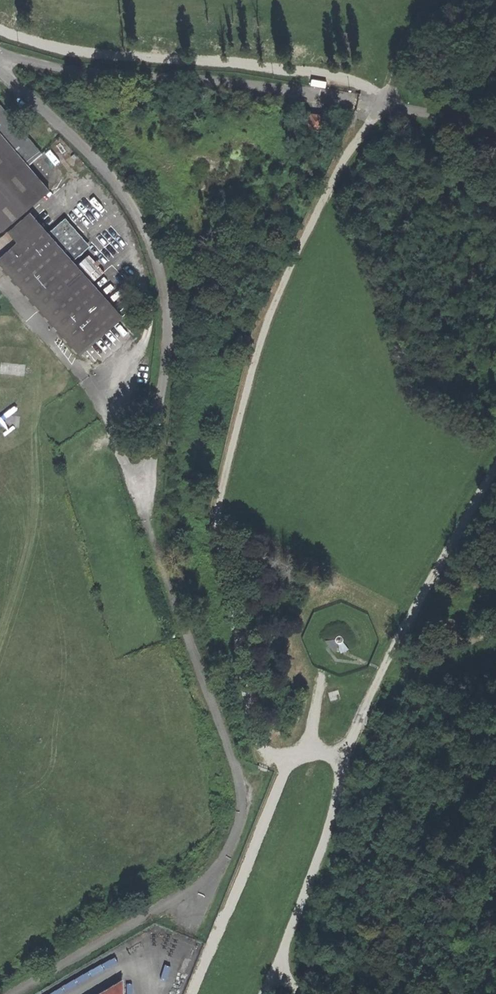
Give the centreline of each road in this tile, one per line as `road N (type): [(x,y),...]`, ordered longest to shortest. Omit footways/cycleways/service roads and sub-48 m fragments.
road 1 (unclassified): [(14,993),(213,874),(242,806),(239,775),(148,529),(144,490),(166,362),(155,256),(129,203),(85,149),(0,69)]
road 2 (track): [(378,104),(290,271),(216,511),(250,718),(261,747),(275,755)]
road 3 (track): [(304,993),(287,944),(373,691),(495,474)]
road 4 (unclassified): [(0,52),(81,73),(358,102)]
road 5 (track): [(351,752),(322,746),(275,755),(242,806)]

